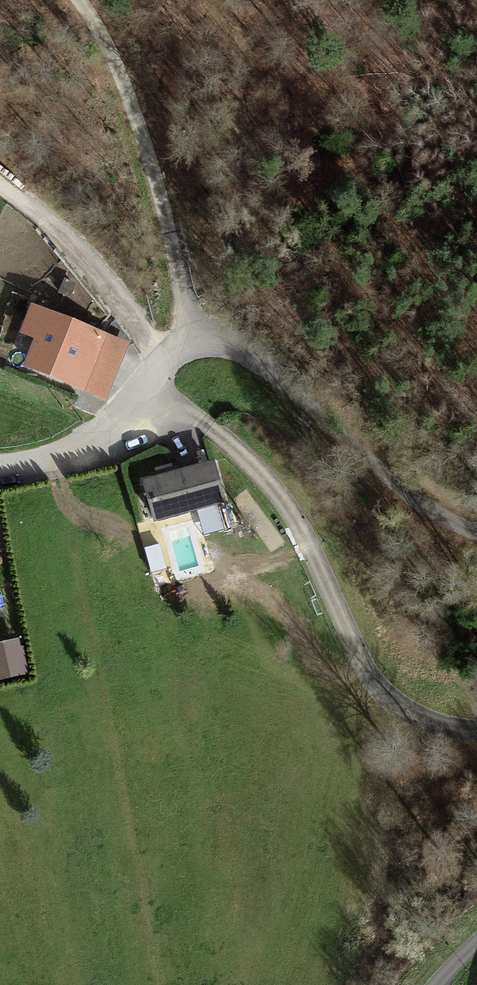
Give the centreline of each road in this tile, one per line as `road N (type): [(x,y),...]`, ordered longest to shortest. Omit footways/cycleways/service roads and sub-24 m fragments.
road 1 (track): [(476,536),(399,490),(249,353),(197,339),(155,378),(86,277),(0,182)]
road 2 (unclassified): [(476,722),(446,726),(406,713),(357,667),(328,588),(258,479),(197,428),(155,378)]
road 3 (track): [(197,339),(117,61),(79,0)]
road 4 (residential): [(0,463),(63,458),(131,423),(155,378)]

